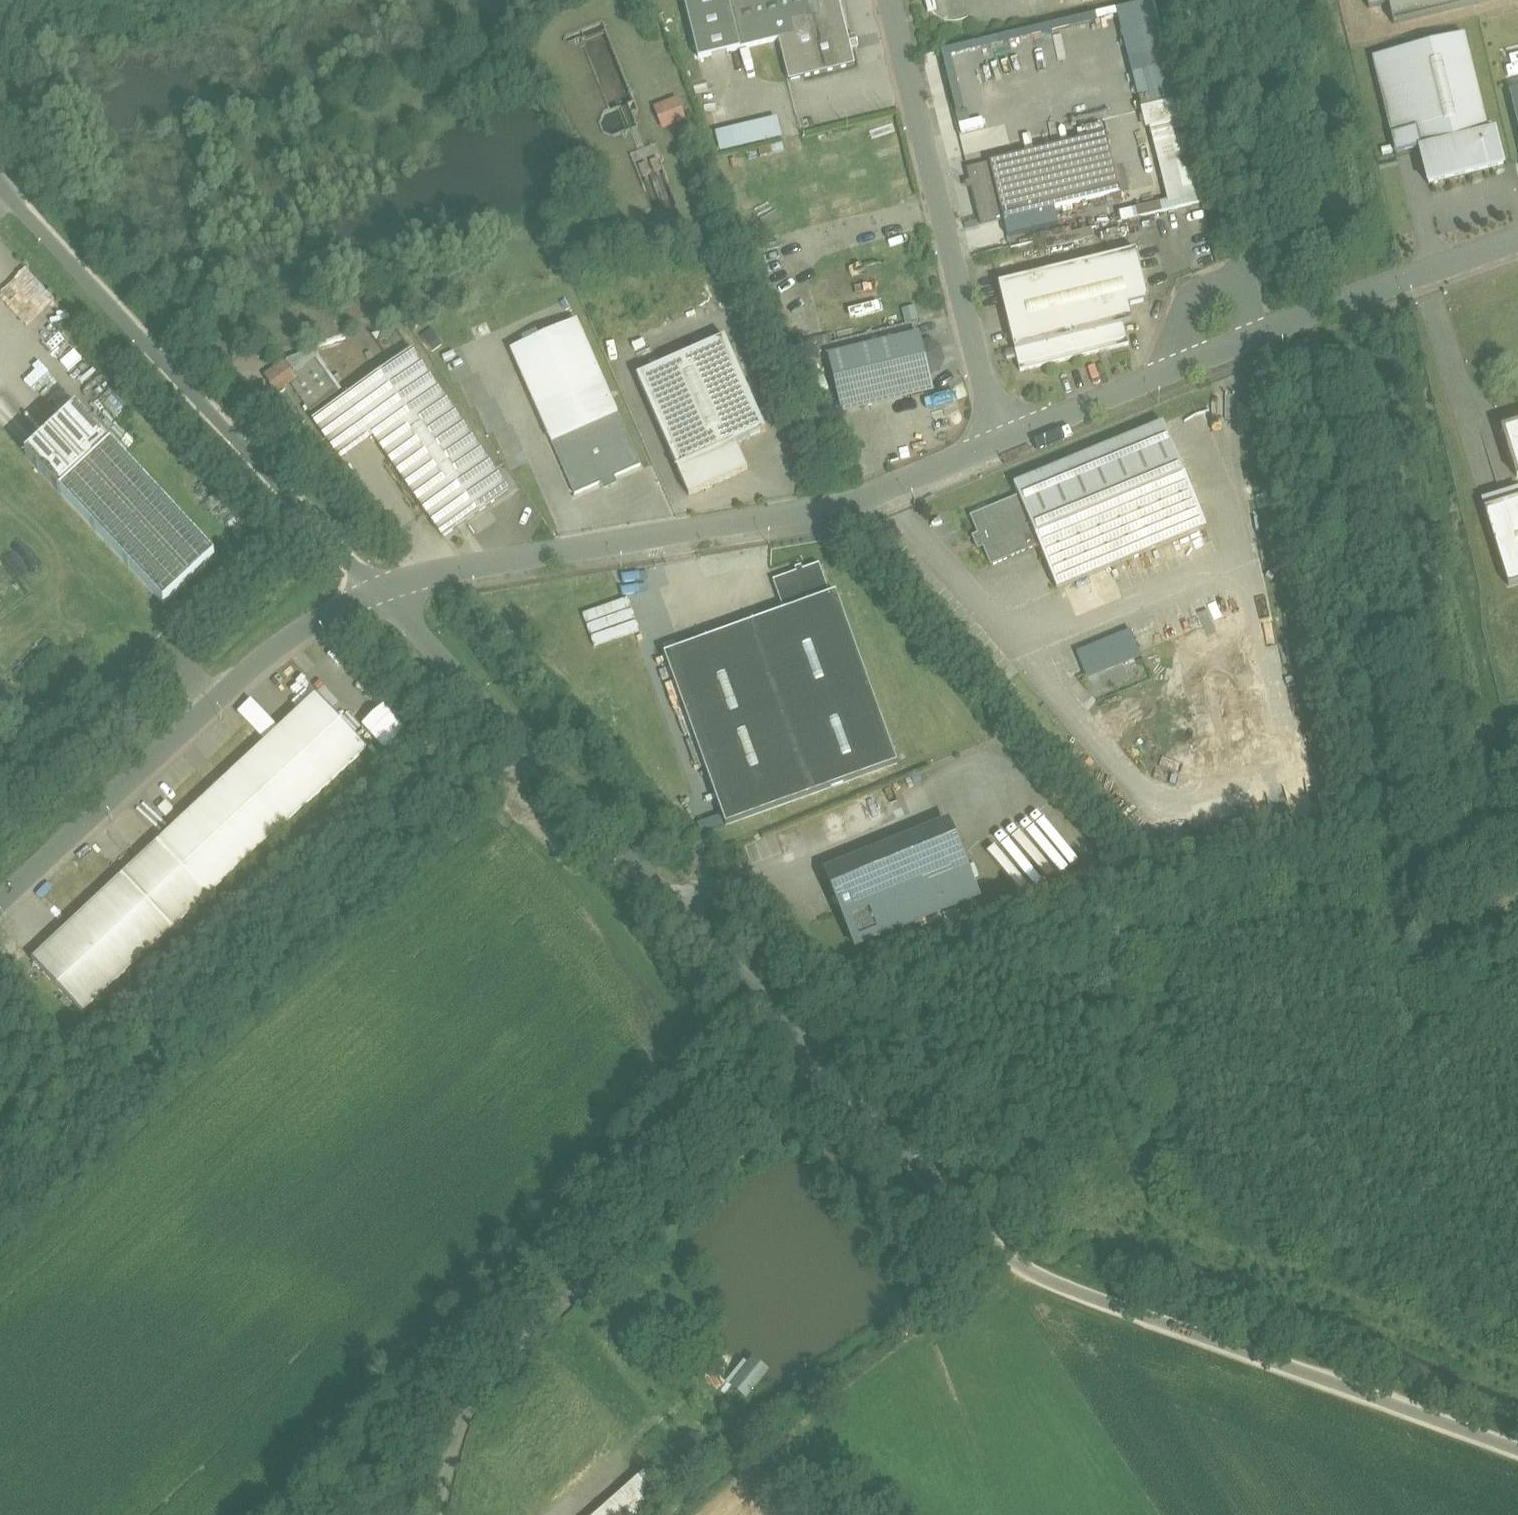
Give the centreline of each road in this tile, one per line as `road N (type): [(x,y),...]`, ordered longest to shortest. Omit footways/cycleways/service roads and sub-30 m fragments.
road 1 (unclassified): [(1517,1448),(1071,1286),(996,1245),(386,589)]
road 2 (track): [(780,1018),(787,1086),(753,1104),(469,1395),(434,1514)]
road 3 (unclassified): [(999,442),(863,502),(386,589)]
road 4 (unclassified): [(386,589),(0,180)]
road 5 (unclassified): [(1517,245),(1314,314),(999,442)]
road 6 (unclassified): [(386,589),(263,658),(0,903)]
road 7 (unclassified): [(890,0),(999,442)]

